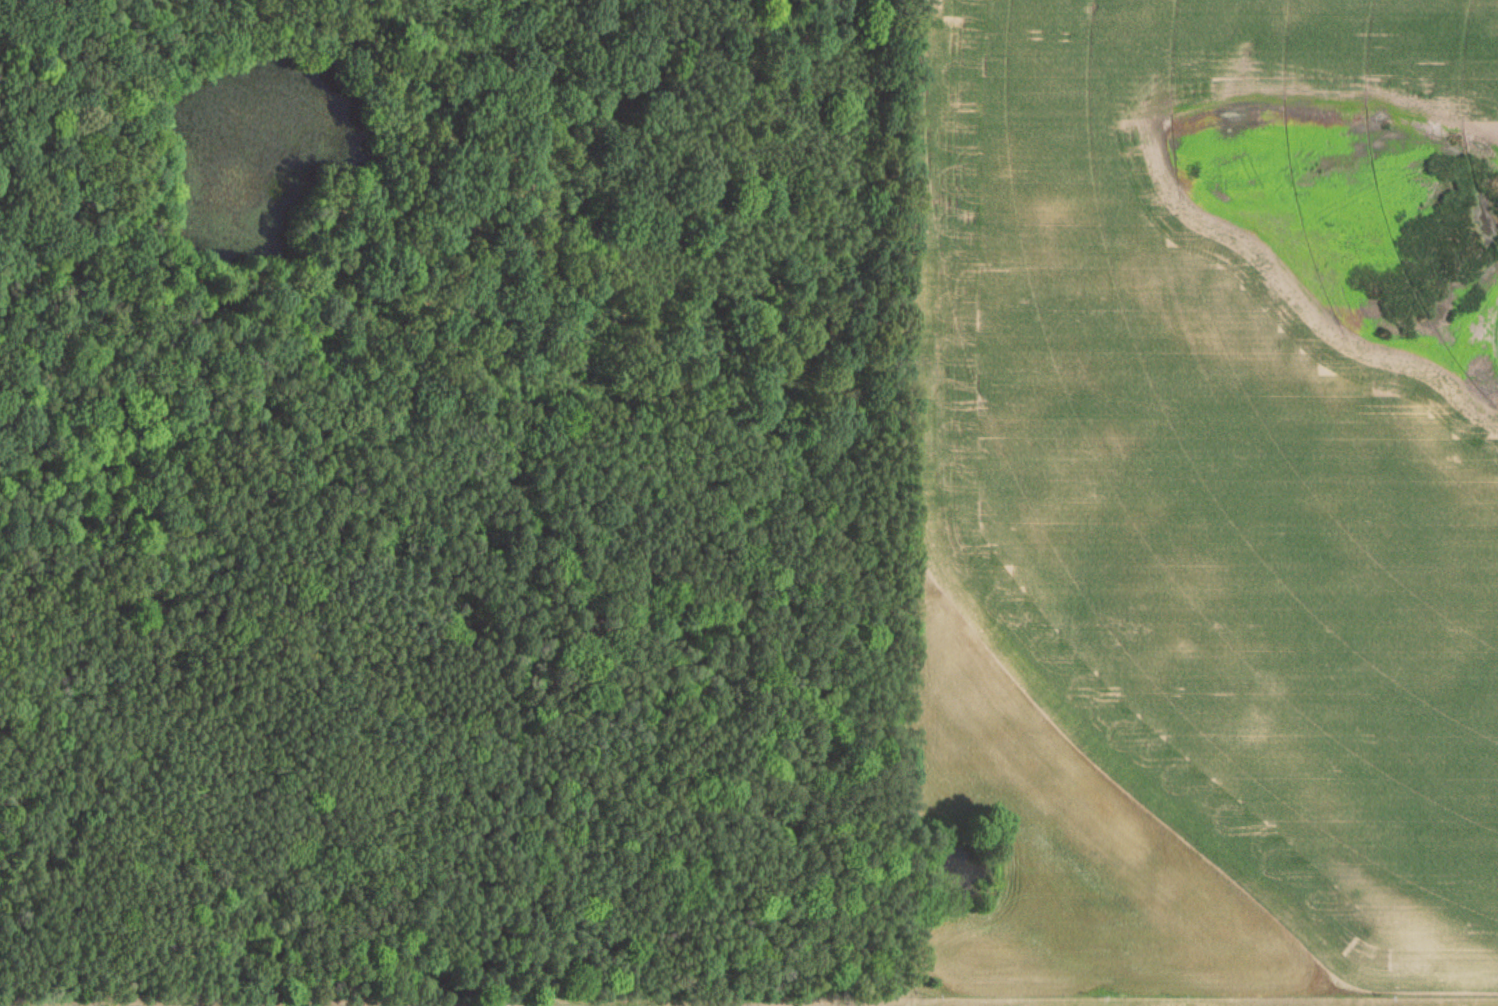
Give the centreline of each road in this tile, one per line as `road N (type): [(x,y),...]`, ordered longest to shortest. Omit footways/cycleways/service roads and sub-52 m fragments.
road 1 (track): [(504,1005),(512,0)]

